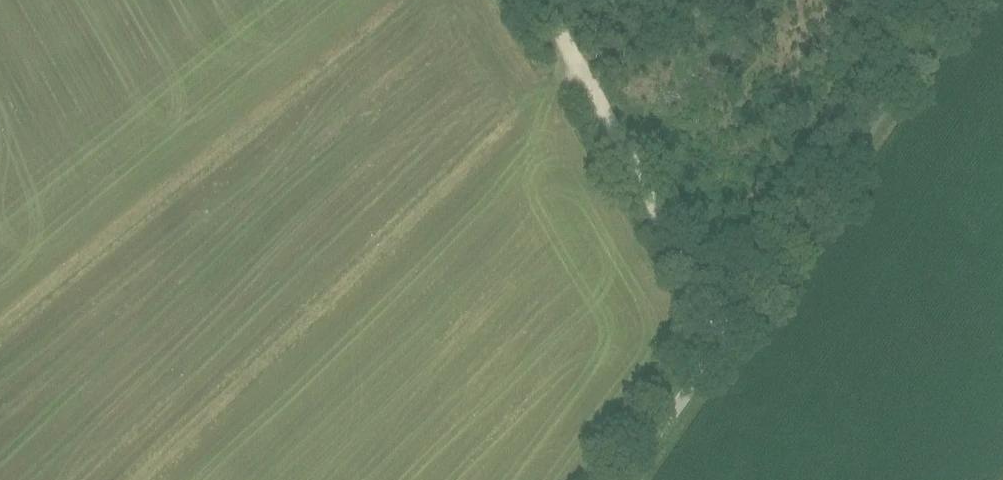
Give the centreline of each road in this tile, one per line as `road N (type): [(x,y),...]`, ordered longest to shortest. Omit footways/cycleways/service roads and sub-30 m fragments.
road 1 (unclassified): [(626,479),(953,0)]
road 2 (track): [(726,340),(537,0)]

